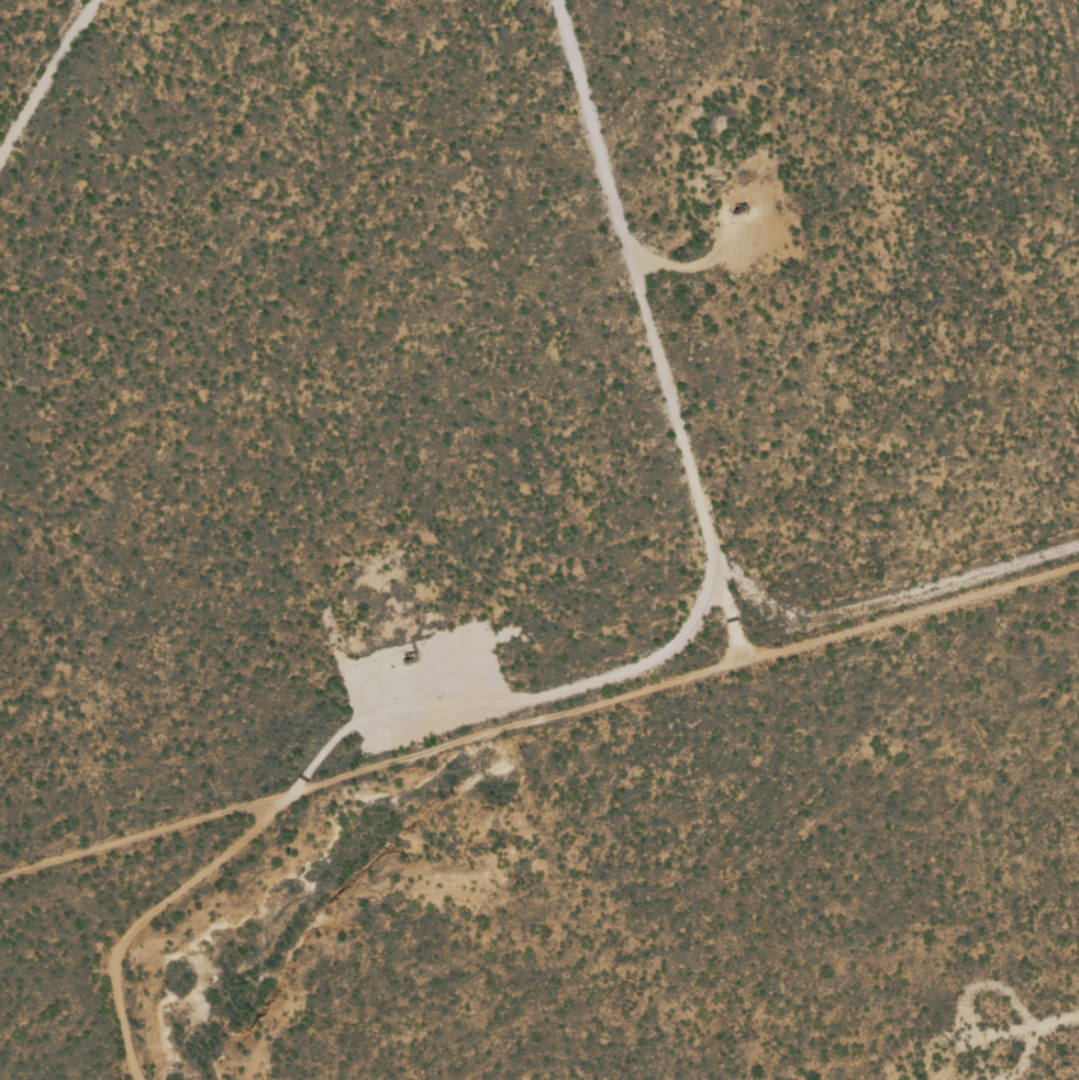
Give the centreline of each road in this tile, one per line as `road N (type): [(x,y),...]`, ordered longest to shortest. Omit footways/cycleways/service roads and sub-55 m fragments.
road 1 (track): [(1078,551),(0,862)]
road 2 (track): [(611,0),(809,631)]
road 3 (track): [(113,0),(65,58),(0,178)]

